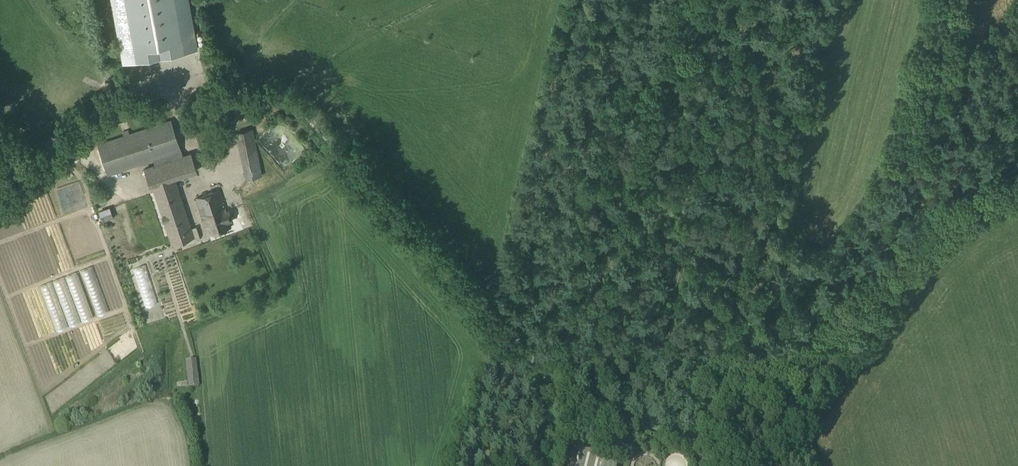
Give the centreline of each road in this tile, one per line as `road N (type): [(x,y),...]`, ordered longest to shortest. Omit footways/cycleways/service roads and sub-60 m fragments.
road 1 (unclassified): [(694,445),(544,390),(282,104),(132,98),(0,199)]
road 2 (track): [(694,445),(964,200),(1017,180)]

